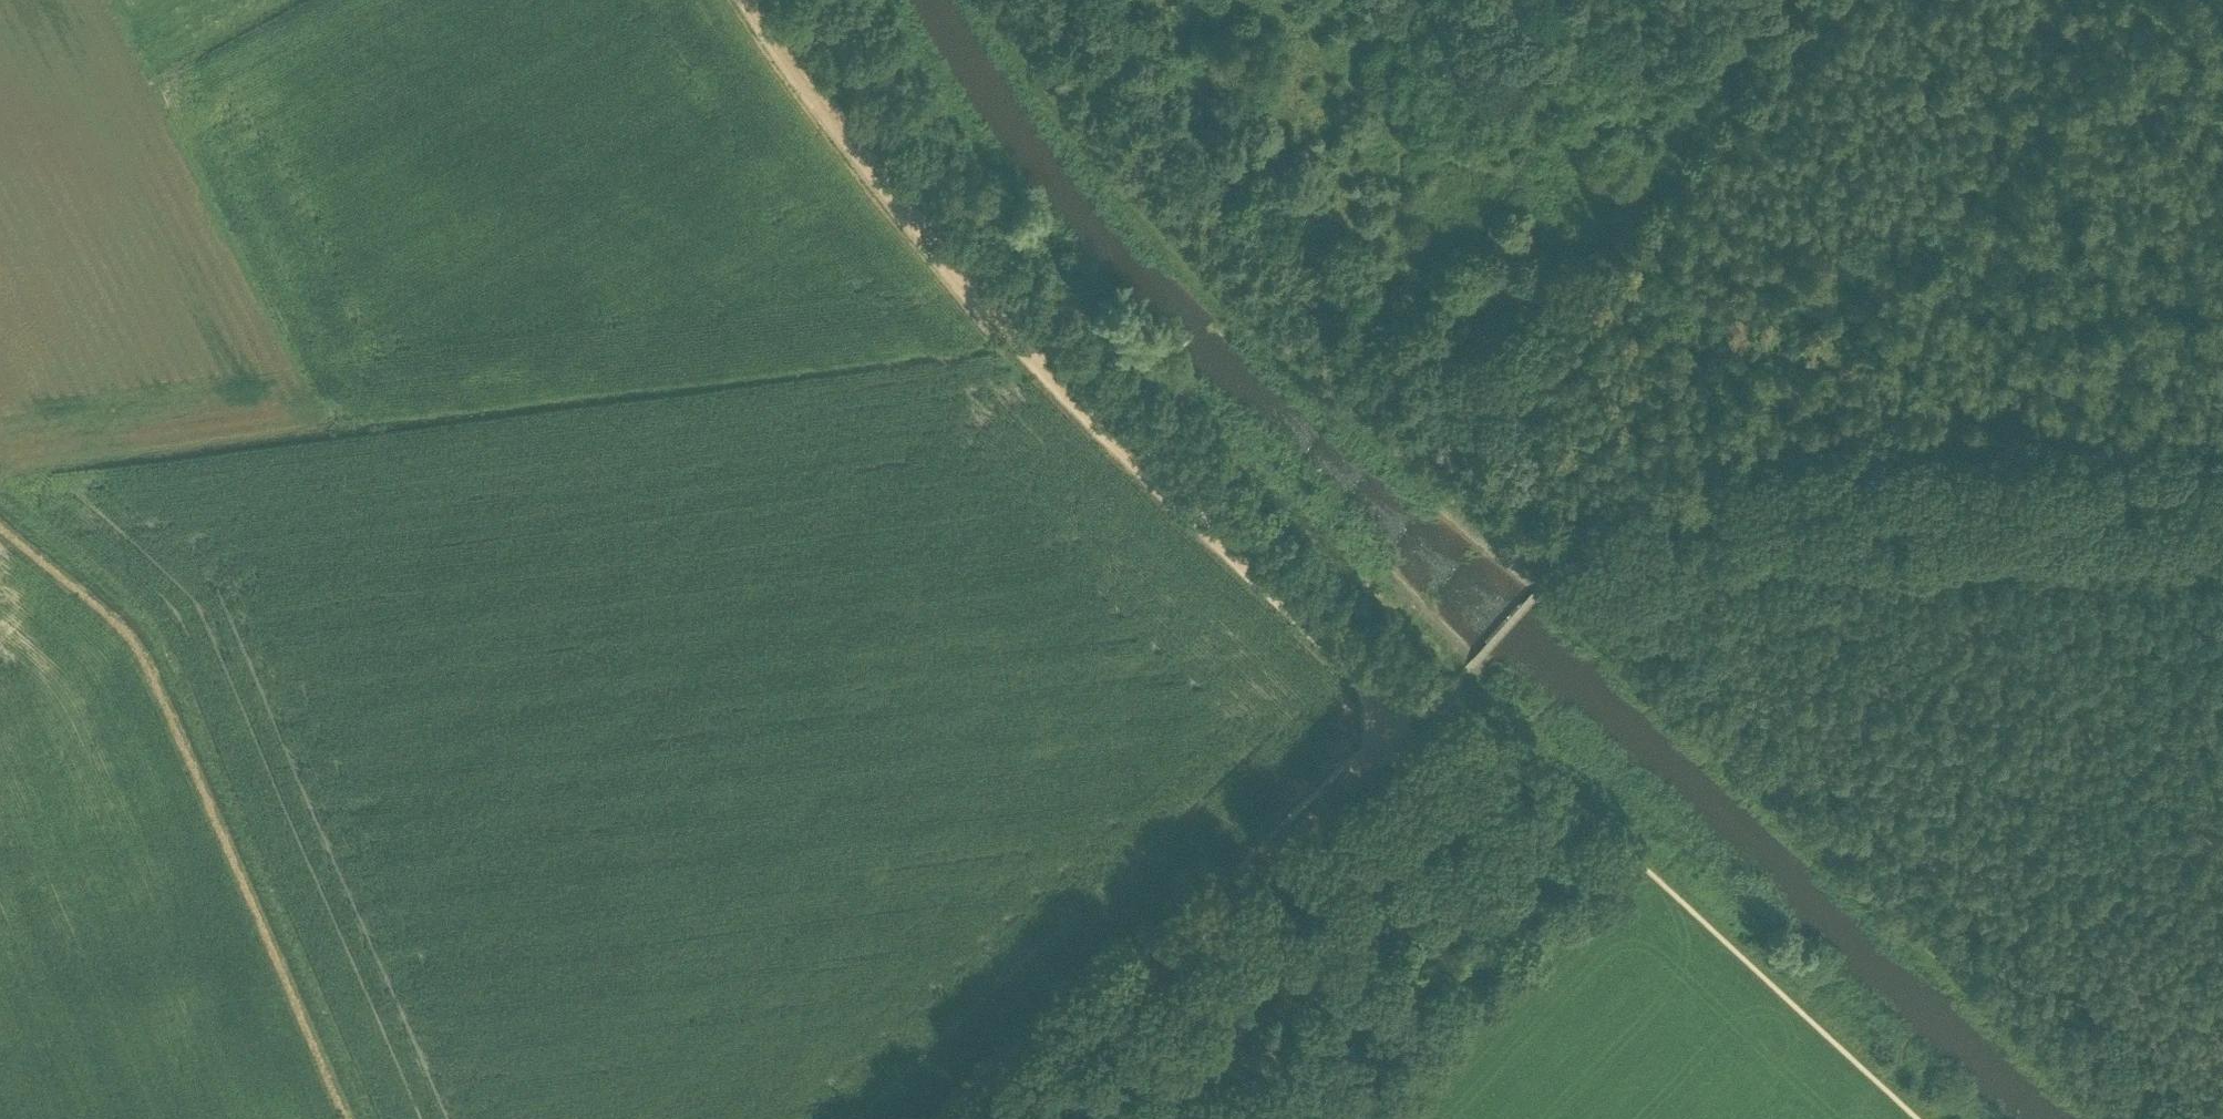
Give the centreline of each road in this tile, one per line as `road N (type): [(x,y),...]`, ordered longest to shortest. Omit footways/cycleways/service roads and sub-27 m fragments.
road 1 (track): [(756,0),(885,178),(1002,319),(1248,573),(1411,720)]
road 2 (track): [(1540,591),(1188,256),(1086,136),(995,0)]
road 3 (track): [(1540,591),(1557,625),(2083,1118)]
road 4 (track): [(2222,485),(1629,511),(1583,517),(1559,535),(1563,565)]
road 5 (track): [(1447,691),(985,1118)]

